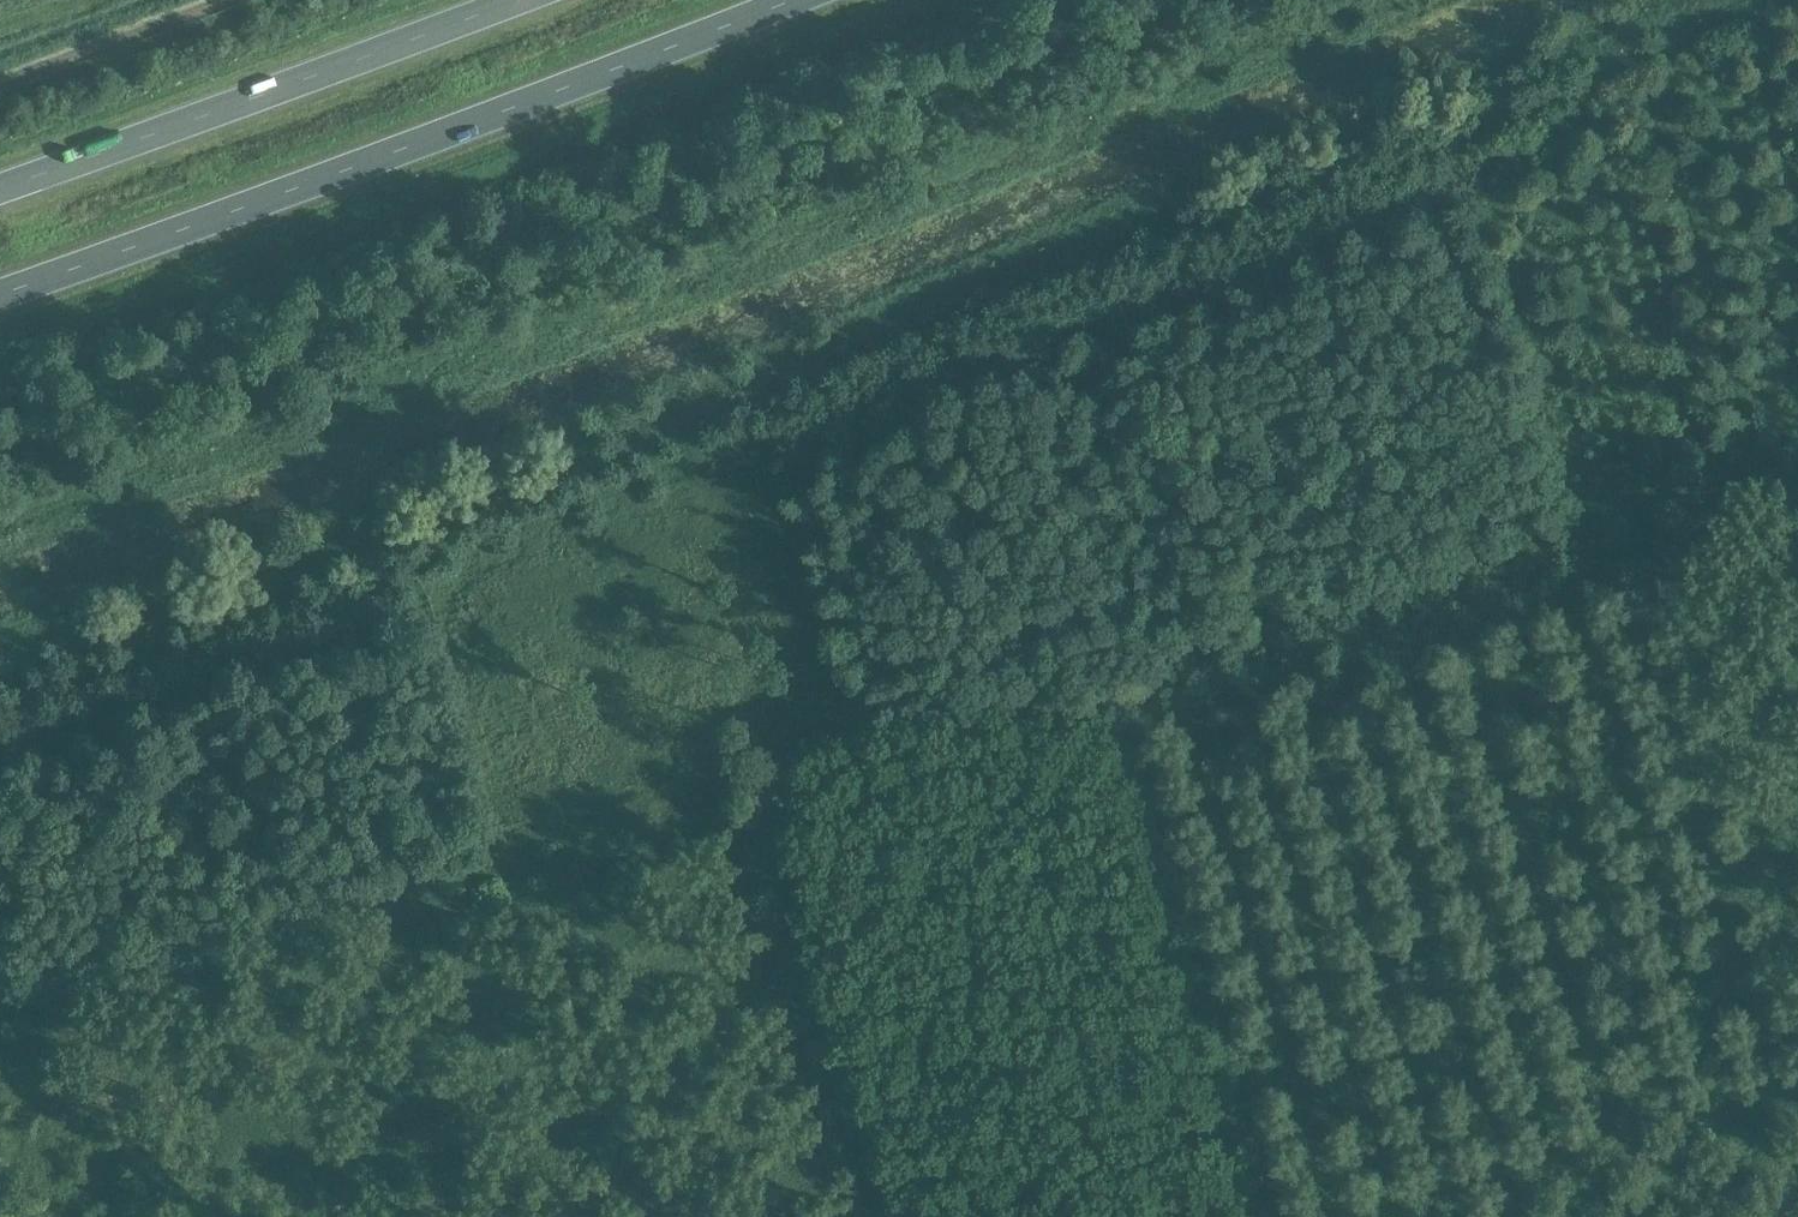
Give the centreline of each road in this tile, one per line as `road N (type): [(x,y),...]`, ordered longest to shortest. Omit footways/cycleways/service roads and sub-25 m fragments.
road 1 (trunk): [(0,295),(794,0)]
road 2 (trunk): [(523,0),(0,192)]

